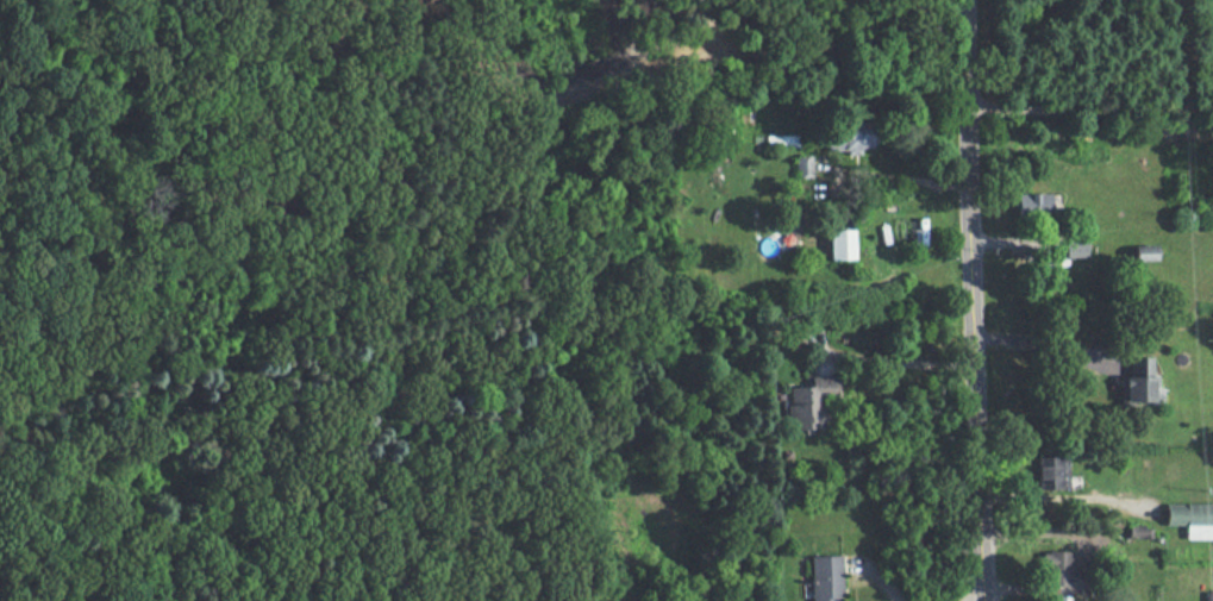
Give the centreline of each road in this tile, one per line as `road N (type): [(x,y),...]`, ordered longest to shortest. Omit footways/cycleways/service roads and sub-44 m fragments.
road 1 (tertiary): [(981,600),(961,0)]

